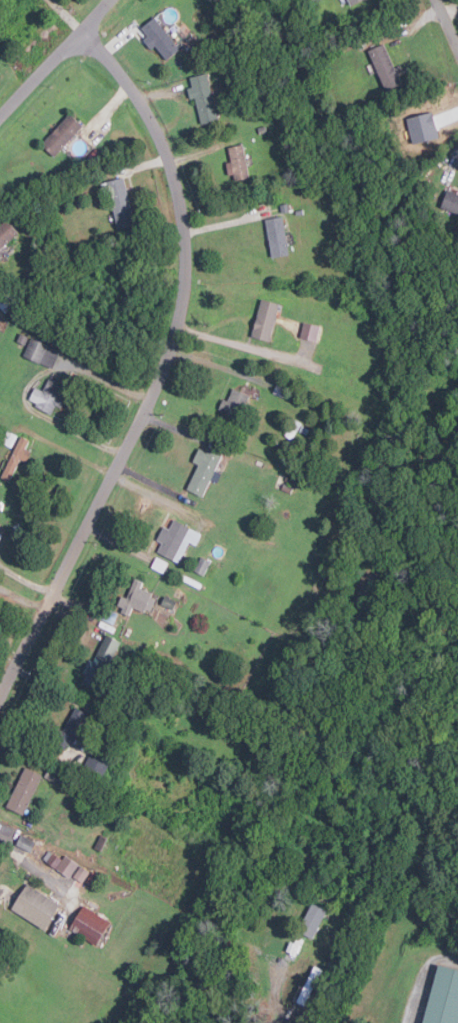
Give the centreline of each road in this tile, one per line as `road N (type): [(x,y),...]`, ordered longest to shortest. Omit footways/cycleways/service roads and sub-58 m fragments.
road 1 (residential): [(0,694),(149,399),(184,288),(183,215),(168,156),(120,70),(79,31)]
road 2 (residential): [(0,115),(108,0)]

